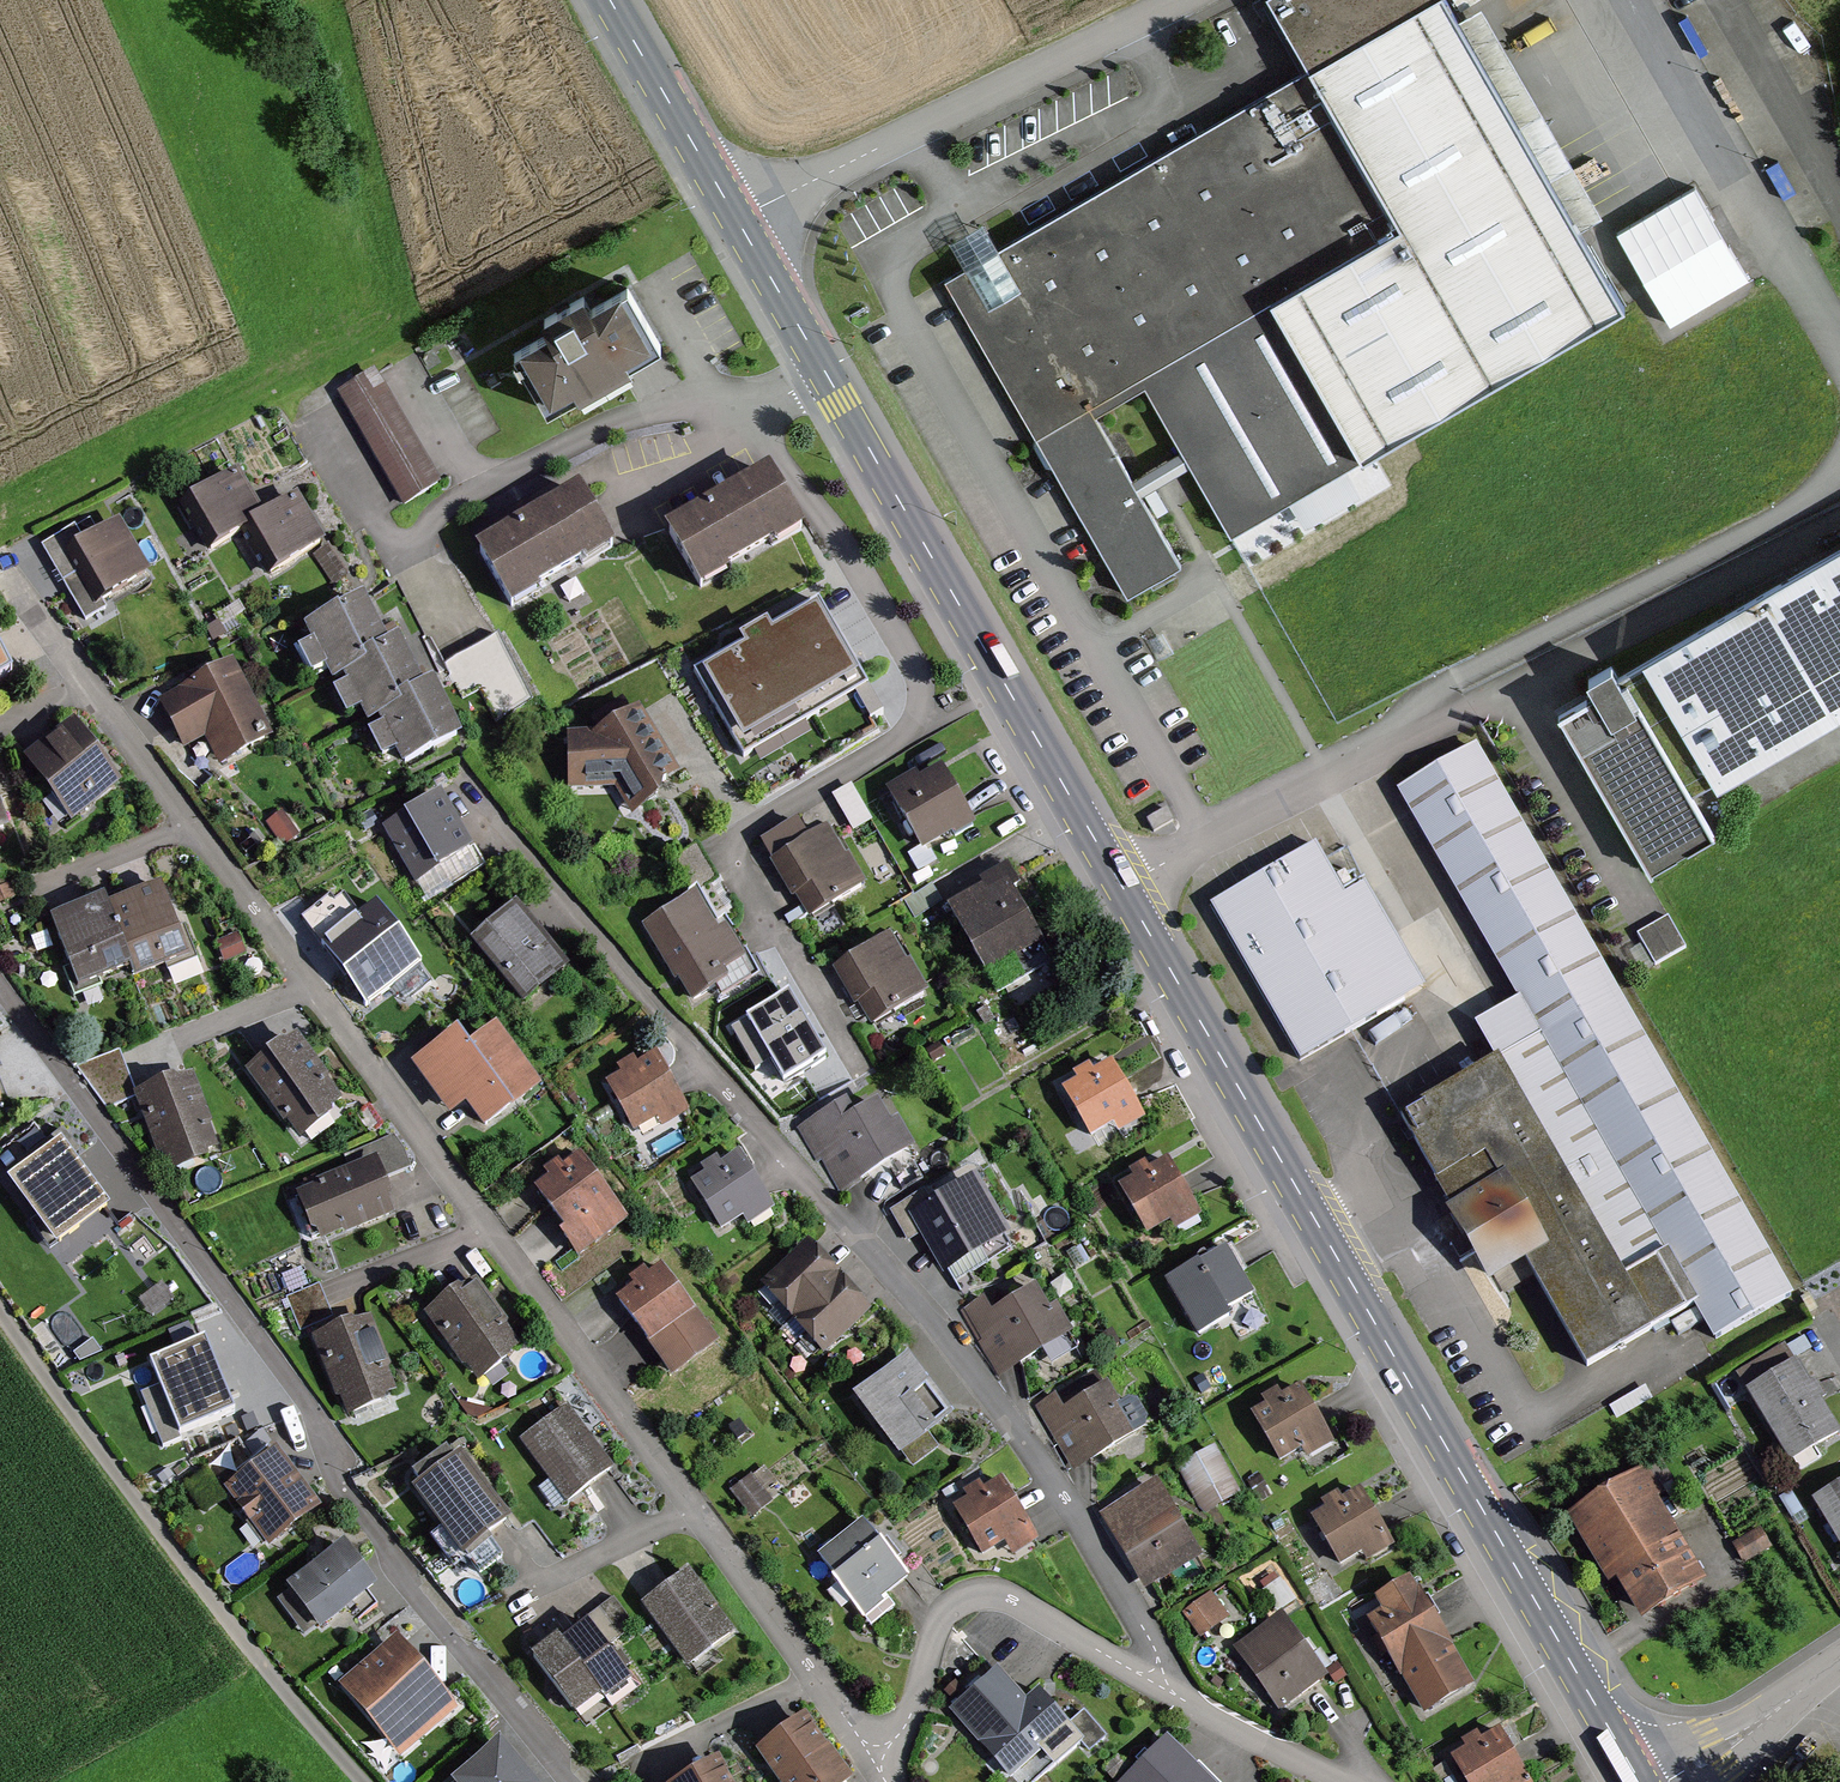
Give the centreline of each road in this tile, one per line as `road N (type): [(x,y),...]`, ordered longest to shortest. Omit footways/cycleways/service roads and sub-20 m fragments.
road 1 (residential): [(871,1756),(316,979),(14,590)]
road 2 (residential): [(1162,1687),(1142,1626),(1048,1467),(911,1292),(483,822)]
road 3 (primary): [(1130,892),(1640,1781)]
road 4 (residential): [(581,1781),(396,1568),(343,1488),(307,1403),(0,991)]
road 5 (residential): [(1130,892),(1395,741),(1457,679),(1839,476)]
road 6 (primary): [(735,216),(1130,892)]
road 7 (unclassified): [(371,1781),(265,1669),(0,1308)]
road 8 (residential): [(735,216),(1174,0)]
road 9 (residential): [(1162,1687),(1017,1600),(978,1593),(945,1610),(904,1728),(871,1756)]
road 10 (residential): [(1839,347),(1625,0)]
road 11 (primary): [(611,0),(735,216)]
road 12 (residential): [(1350,1781),(1162,1687)]
road 13 (unclassified): [(1662,1781),(1839,1671)]

